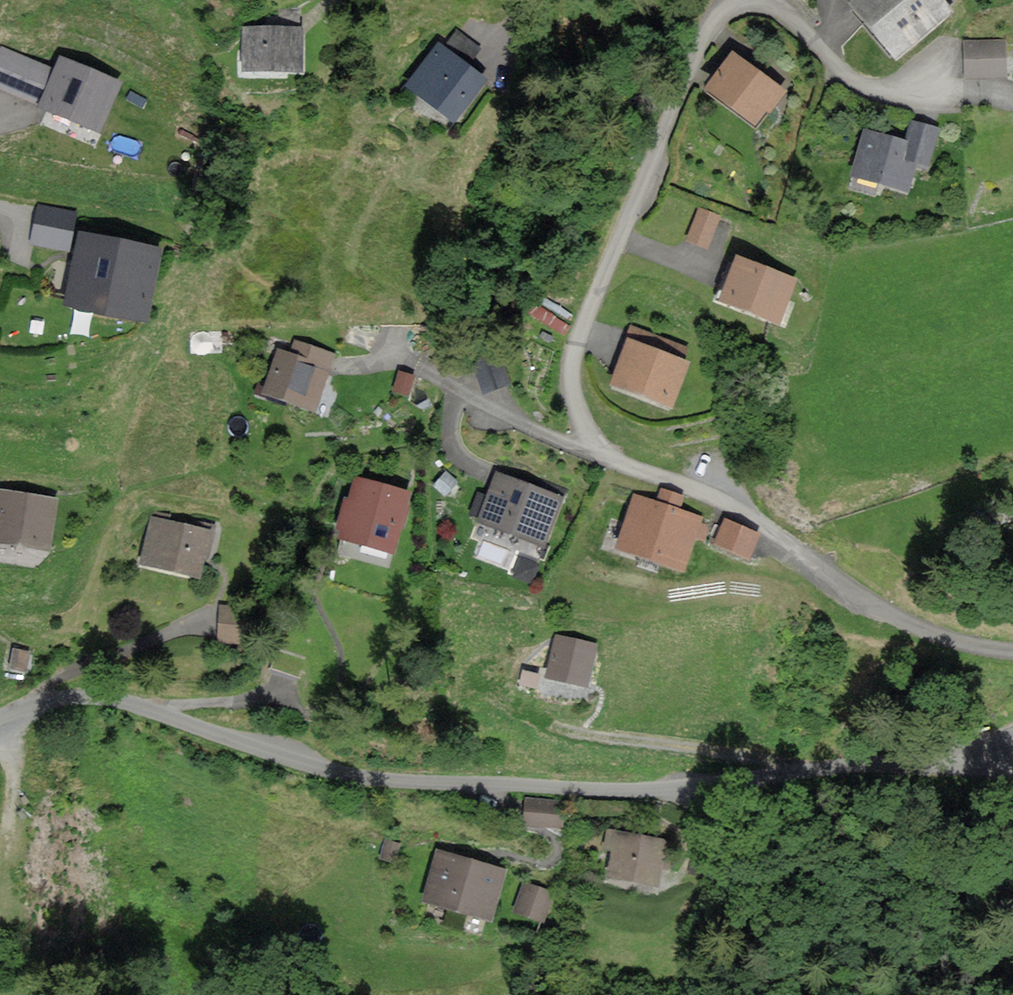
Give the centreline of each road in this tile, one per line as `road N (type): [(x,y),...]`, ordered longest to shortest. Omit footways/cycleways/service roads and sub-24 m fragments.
road 1 (unclassified): [(964,767),(837,766),(673,790),(409,782),(319,767),(110,699),(54,698),(0,717)]
road 2 (residential): [(598,445),(573,393),(578,337),(703,34),(727,5),(764,0),(781,8),(864,86),(907,95),(983,94)]
road 3 (residential): [(1012,650),(915,627),(757,521),(598,445)]
road 4 (residential): [(341,367),(413,363),(561,442),(598,445)]

